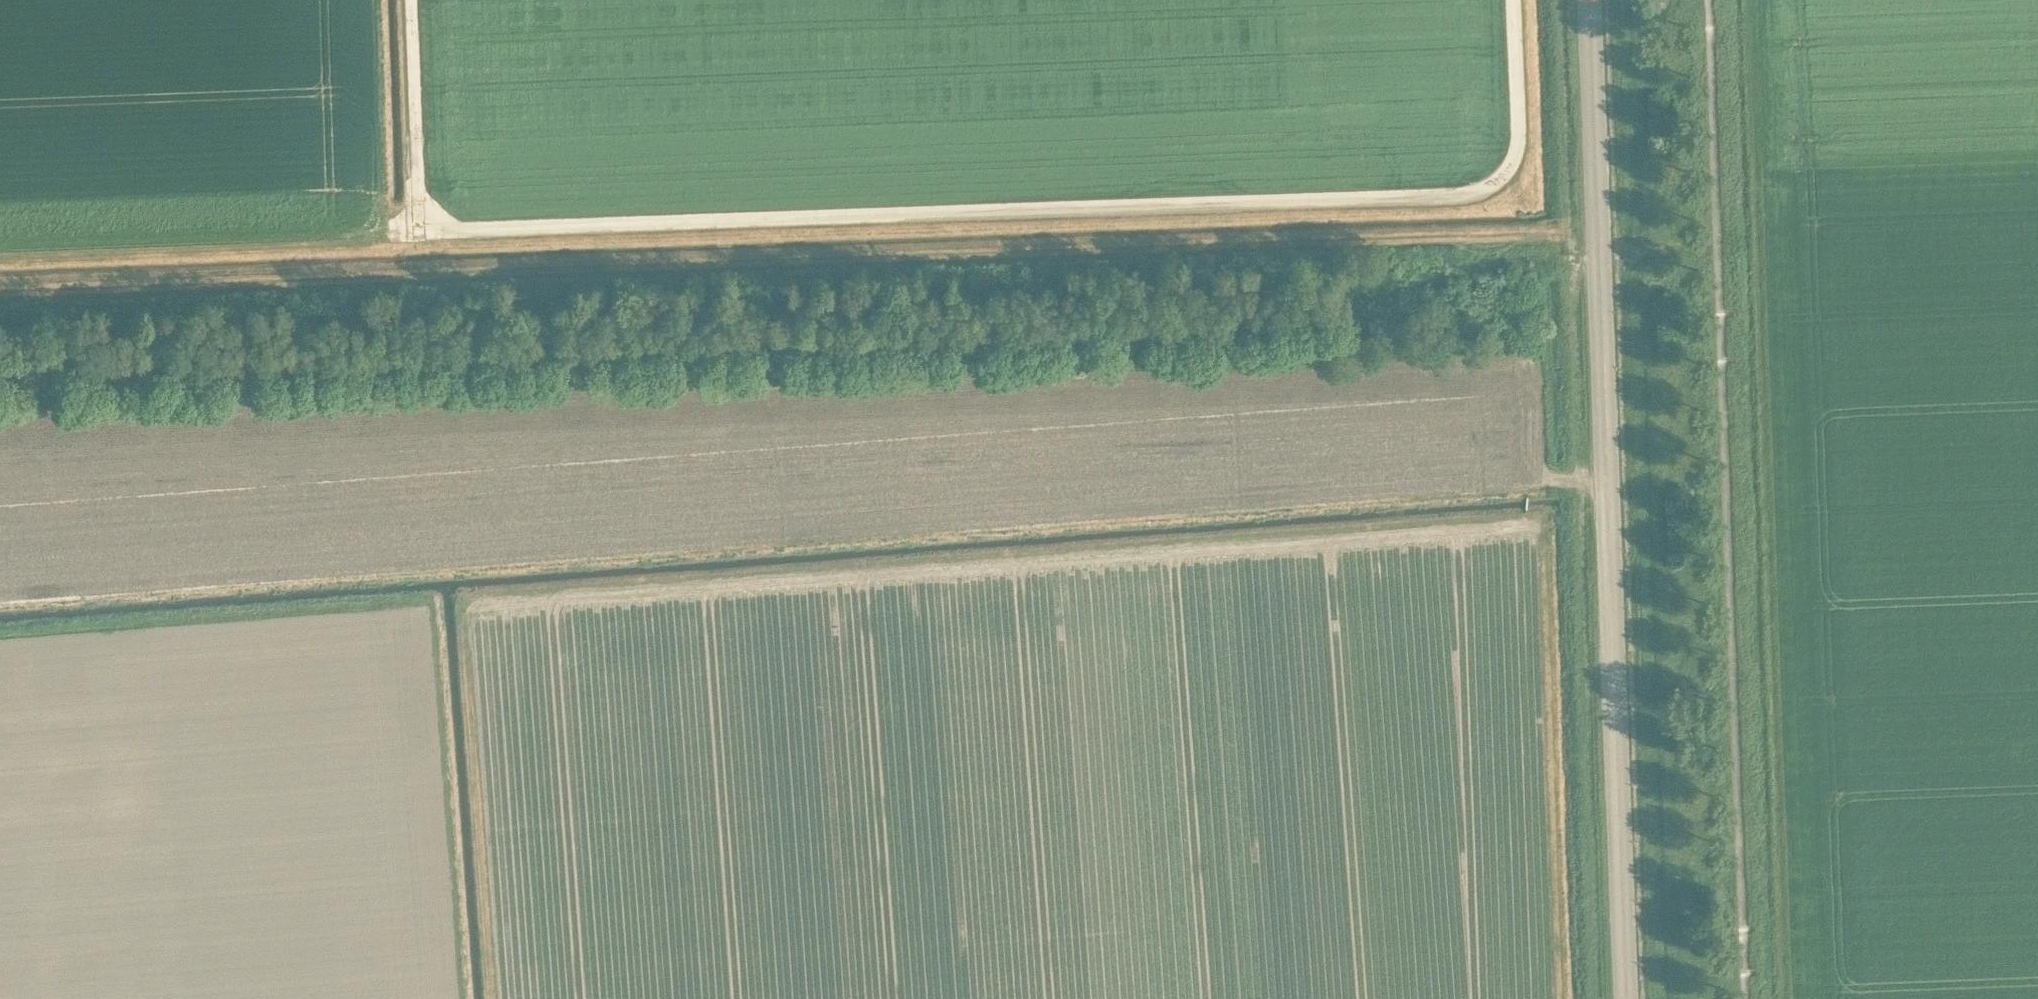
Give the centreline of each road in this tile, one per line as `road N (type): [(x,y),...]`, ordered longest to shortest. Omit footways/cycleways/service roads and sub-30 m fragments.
road 1 (secondary): [(1621,998),(1587,0)]

